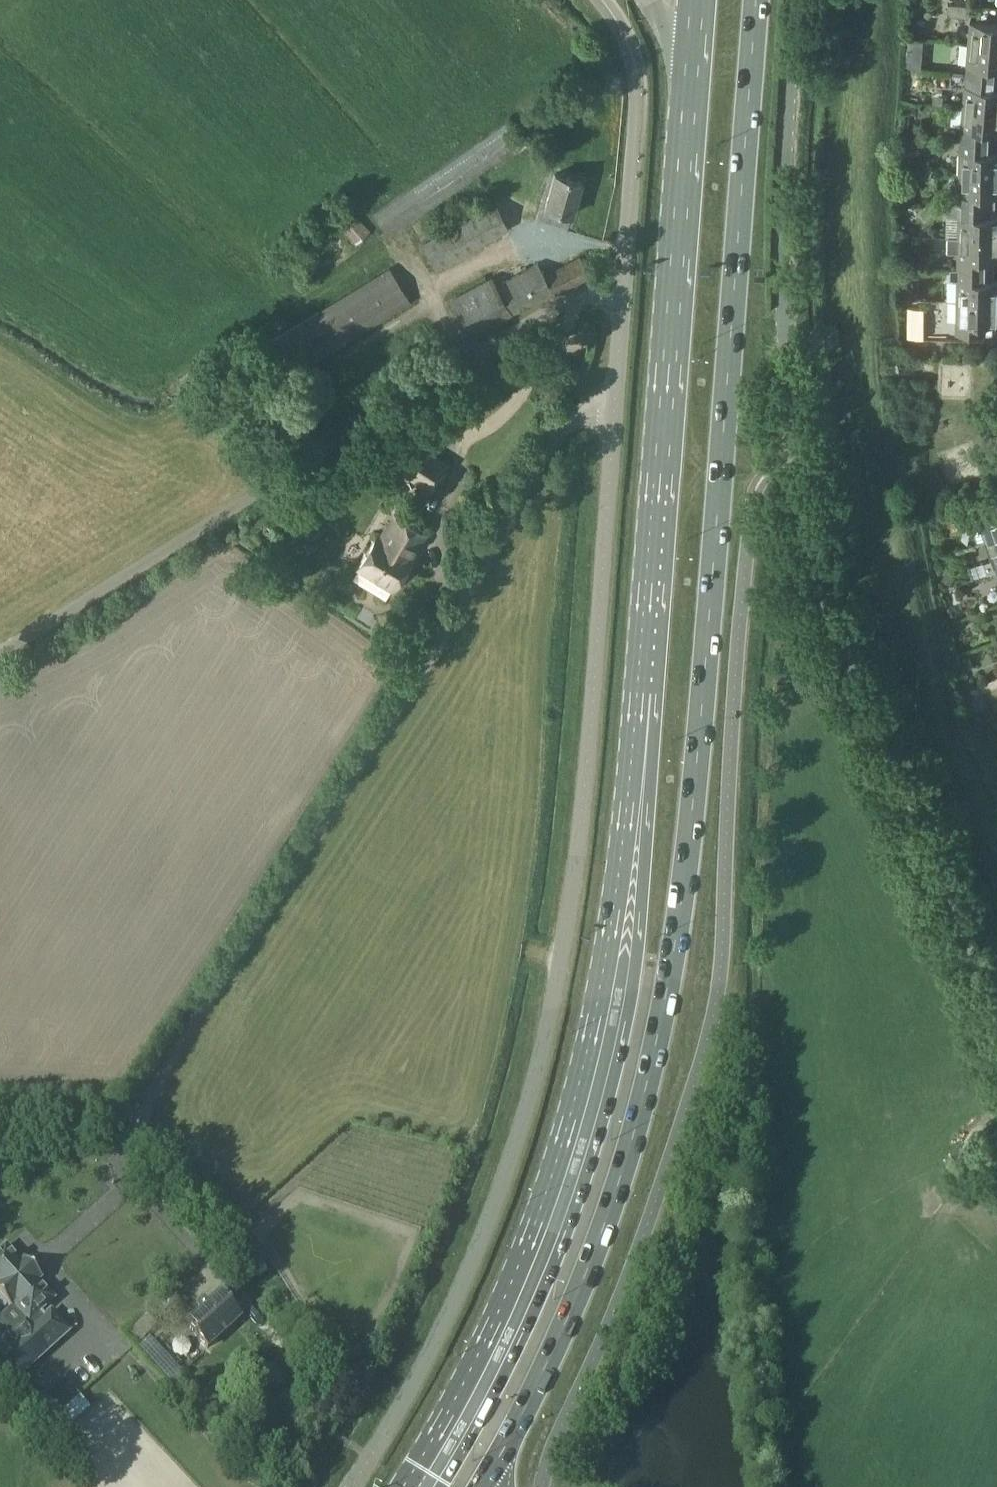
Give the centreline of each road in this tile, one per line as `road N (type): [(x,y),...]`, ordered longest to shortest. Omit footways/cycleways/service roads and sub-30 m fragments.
road 1 (primary): [(693,0),(643,643),(608,946),(574,1105),(532,1233),(418,1466)]
road 2 (primary): [(497,1460),(593,1256),(646,1091),(671,972),(708,649),(756,0)]
road 3 (unclassified): [(351,1486),(449,1314),(542,1067),(573,890),(615,419)]
road 4 (unclassified): [(119,1186),(176,1048),(435,648),(562,422),(615,419)]
road 5 (unclassified): [(0,649),(625,276)]
road 6 (unclassified): [(996,1016),(836,630),(806,533),(791,418)]
road 7 (unclassified): [(797,0),(783,228),(791,418)]
road 8 (unclassified): [(625,276),(639,97),(628,41),(603,0)]
road 9 (unclassified): [(615,419),(625,276)]

